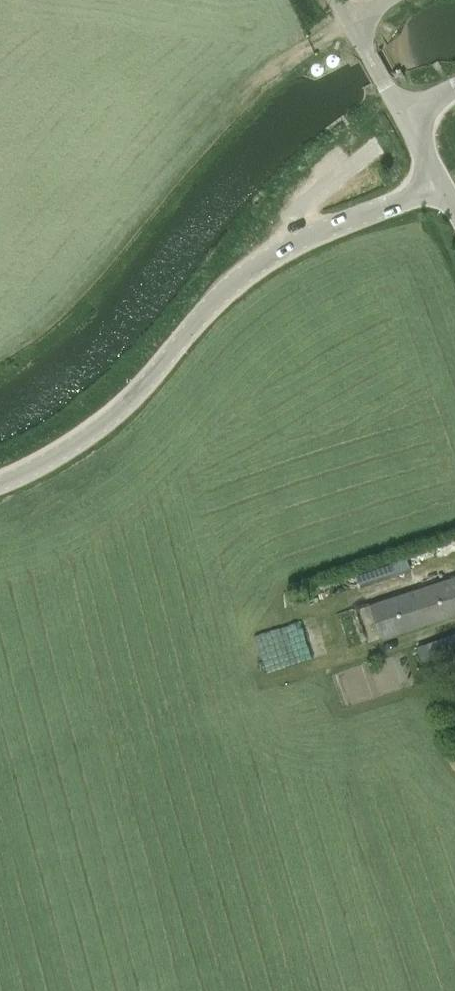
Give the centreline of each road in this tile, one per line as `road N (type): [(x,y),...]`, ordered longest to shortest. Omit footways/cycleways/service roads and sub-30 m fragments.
road 1 (tertiary): [(0,486),(101,431),(242,282),(297,244),(439,185)]

